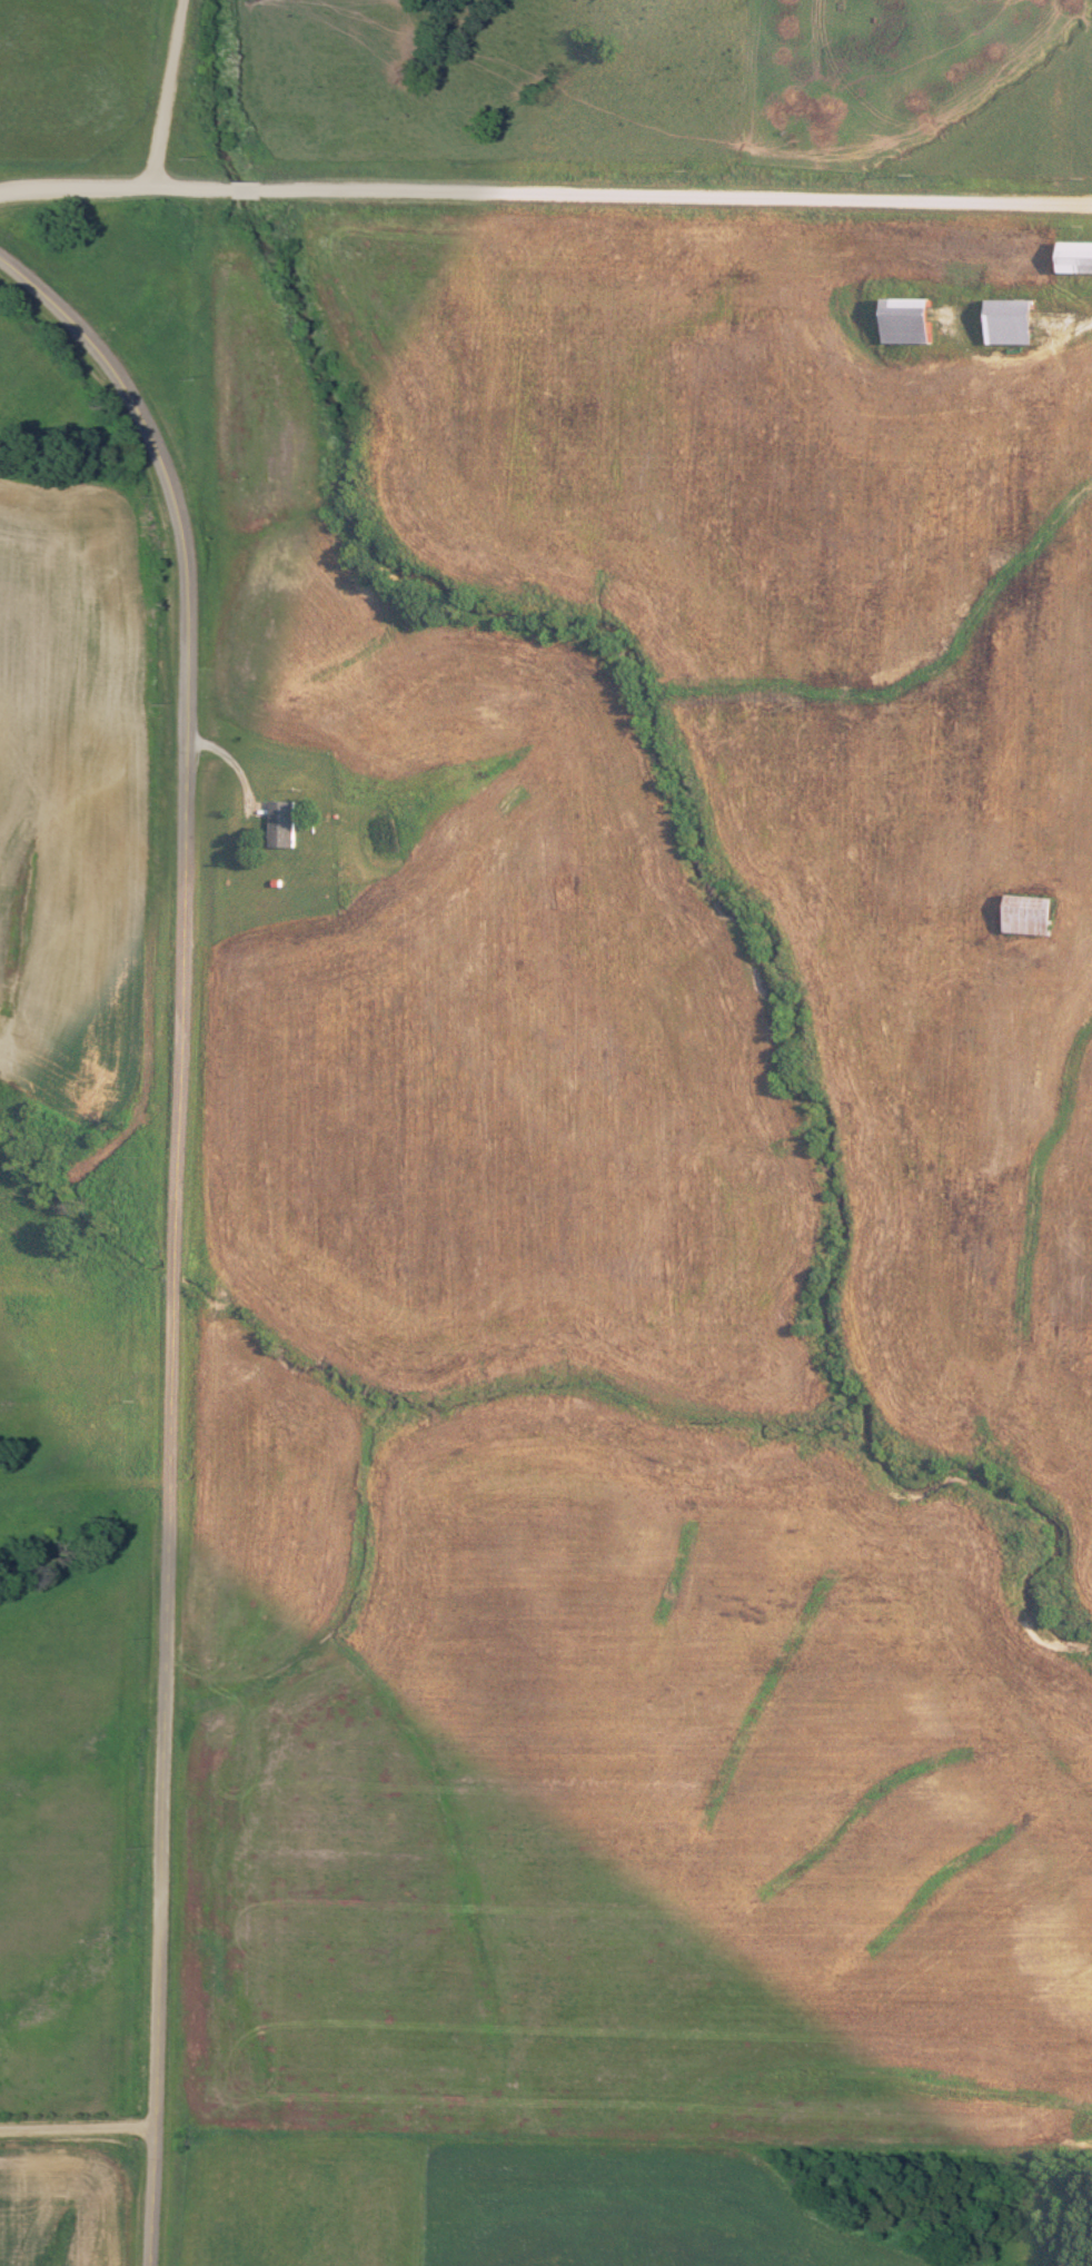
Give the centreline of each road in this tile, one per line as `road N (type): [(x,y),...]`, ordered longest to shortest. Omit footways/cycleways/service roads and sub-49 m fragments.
road 1 (residential): [(149,2265),(186,584),(166,475),(122,393),(93,347),(0,261)]
road 2 (residential): [(1091,207),(152,191),(0,198)]
road 3 (residential): [(152,191),(180,0)]
road 4 (residential): [(0,2123),(152,2121)]

